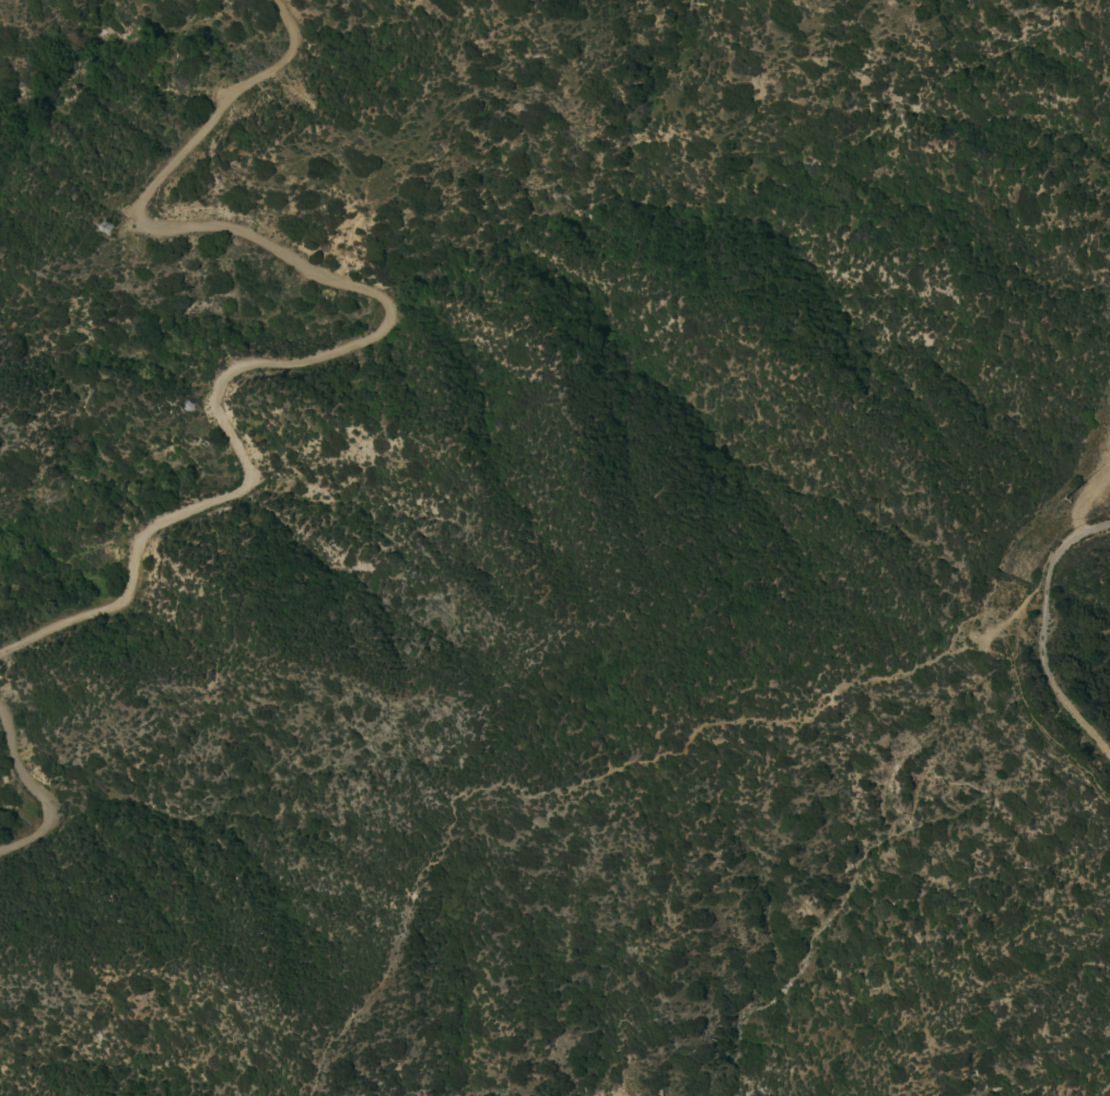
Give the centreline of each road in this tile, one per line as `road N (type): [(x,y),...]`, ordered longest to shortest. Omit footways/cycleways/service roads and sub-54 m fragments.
road 1 (track): [(0,649),(109,607),(127,591),(141,532),(245,492),(248,478),(215,408),(229,373),(254,363),(318,360),(386,330),(388,316),(376,299),(314,276),(239,229),(219,222),(156,226),(136,213),(138,194),(226,86),(285,54),(289,26),(272,0)]
road 2 (track): [(1109,521),(1079,528),(1048,558),(1040,629),(1045,671)]
road 3 (track): [(0,849),(38,832),(47,819),(43,796),(10,755),(0,713)]

